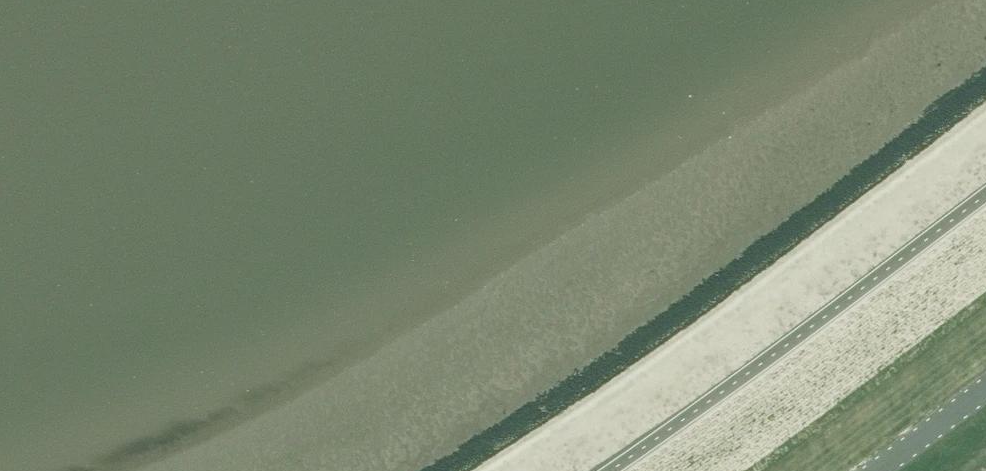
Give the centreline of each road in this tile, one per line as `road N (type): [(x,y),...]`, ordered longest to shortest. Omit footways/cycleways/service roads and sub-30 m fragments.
road 1 (unclassified): [(876,470),(985,388)]

